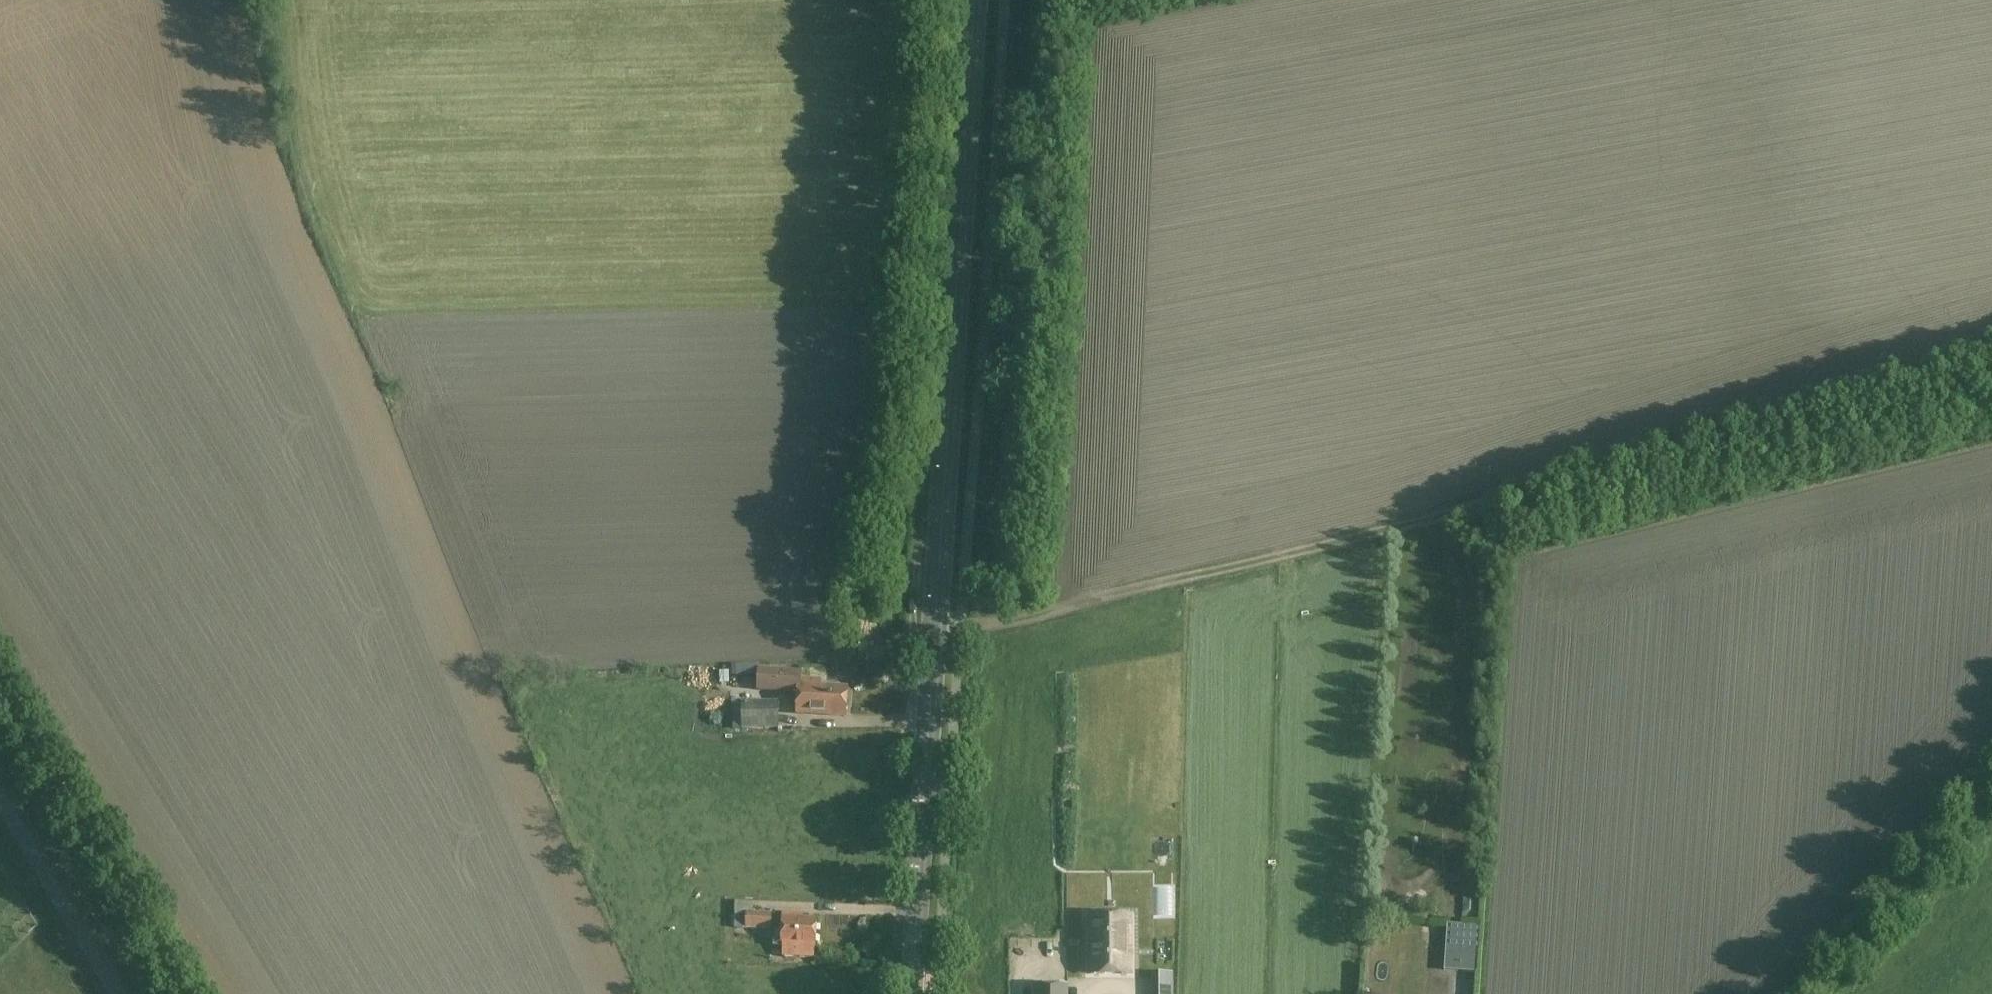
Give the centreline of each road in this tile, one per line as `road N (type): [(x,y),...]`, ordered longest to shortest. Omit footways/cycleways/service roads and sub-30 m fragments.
road 1 (secondary): [(911,993),(974,0)]
road 2 (unclassified): [(120,993),(0,796)]

